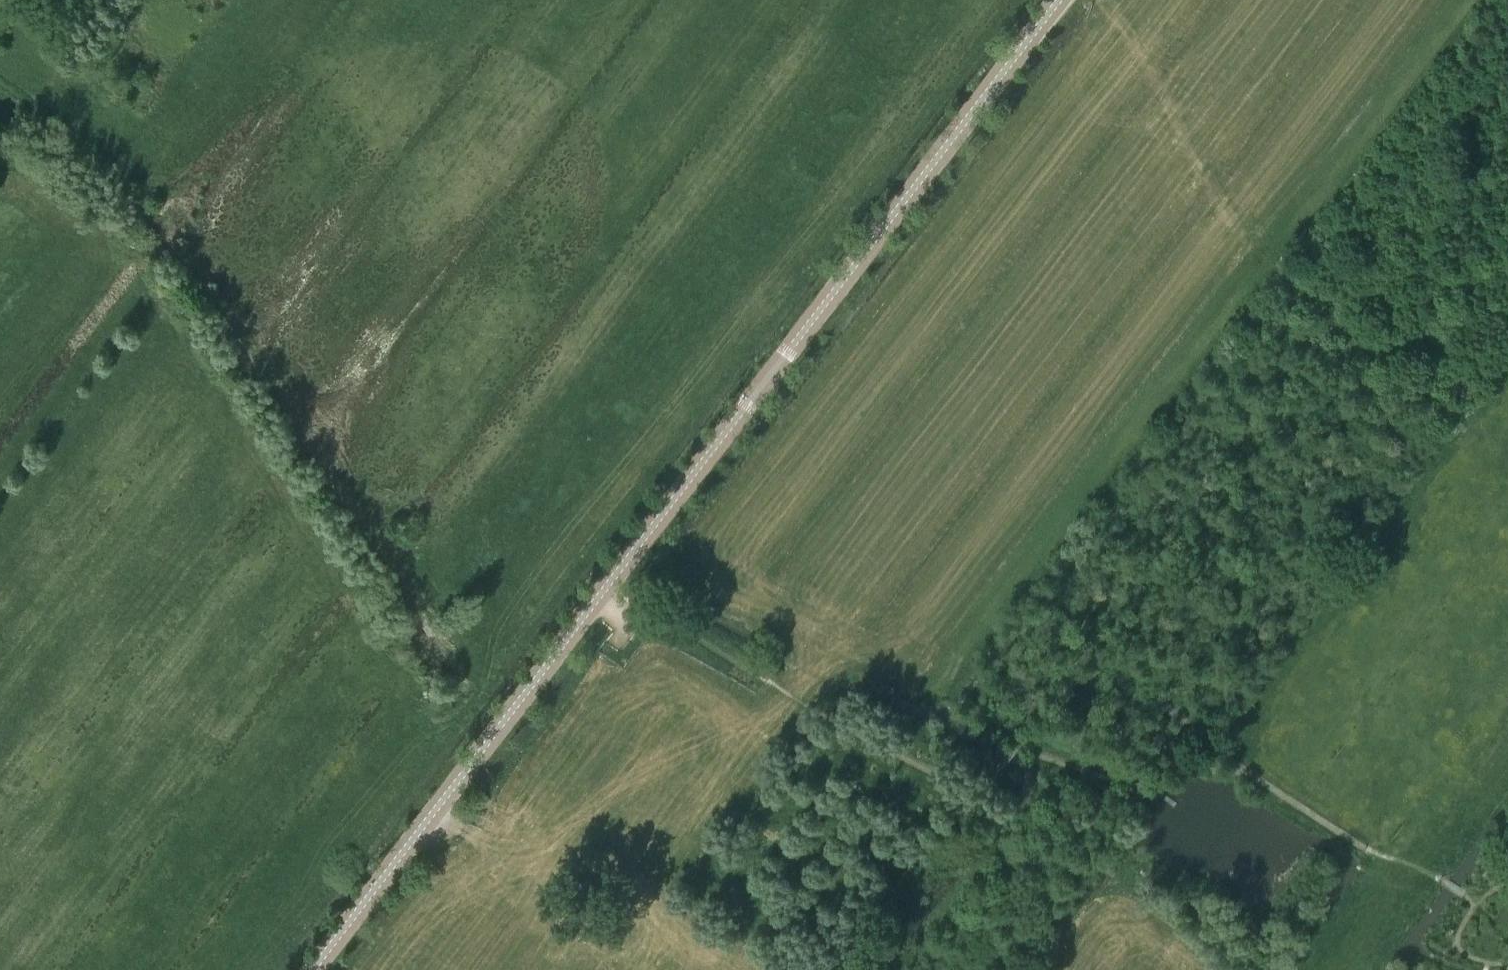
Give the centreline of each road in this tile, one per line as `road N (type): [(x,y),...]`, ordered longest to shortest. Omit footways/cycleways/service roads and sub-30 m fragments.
road 1 (tertiary): [(311,969),(1060,0)]
road 2 (track): [(1507,878),(1475,900),(1365,848),(1247,771),(1221,773),(1176,754),(1139,786),(1019,741),(968,809),(949,820),(941,813),(952,782),(806,706)]

